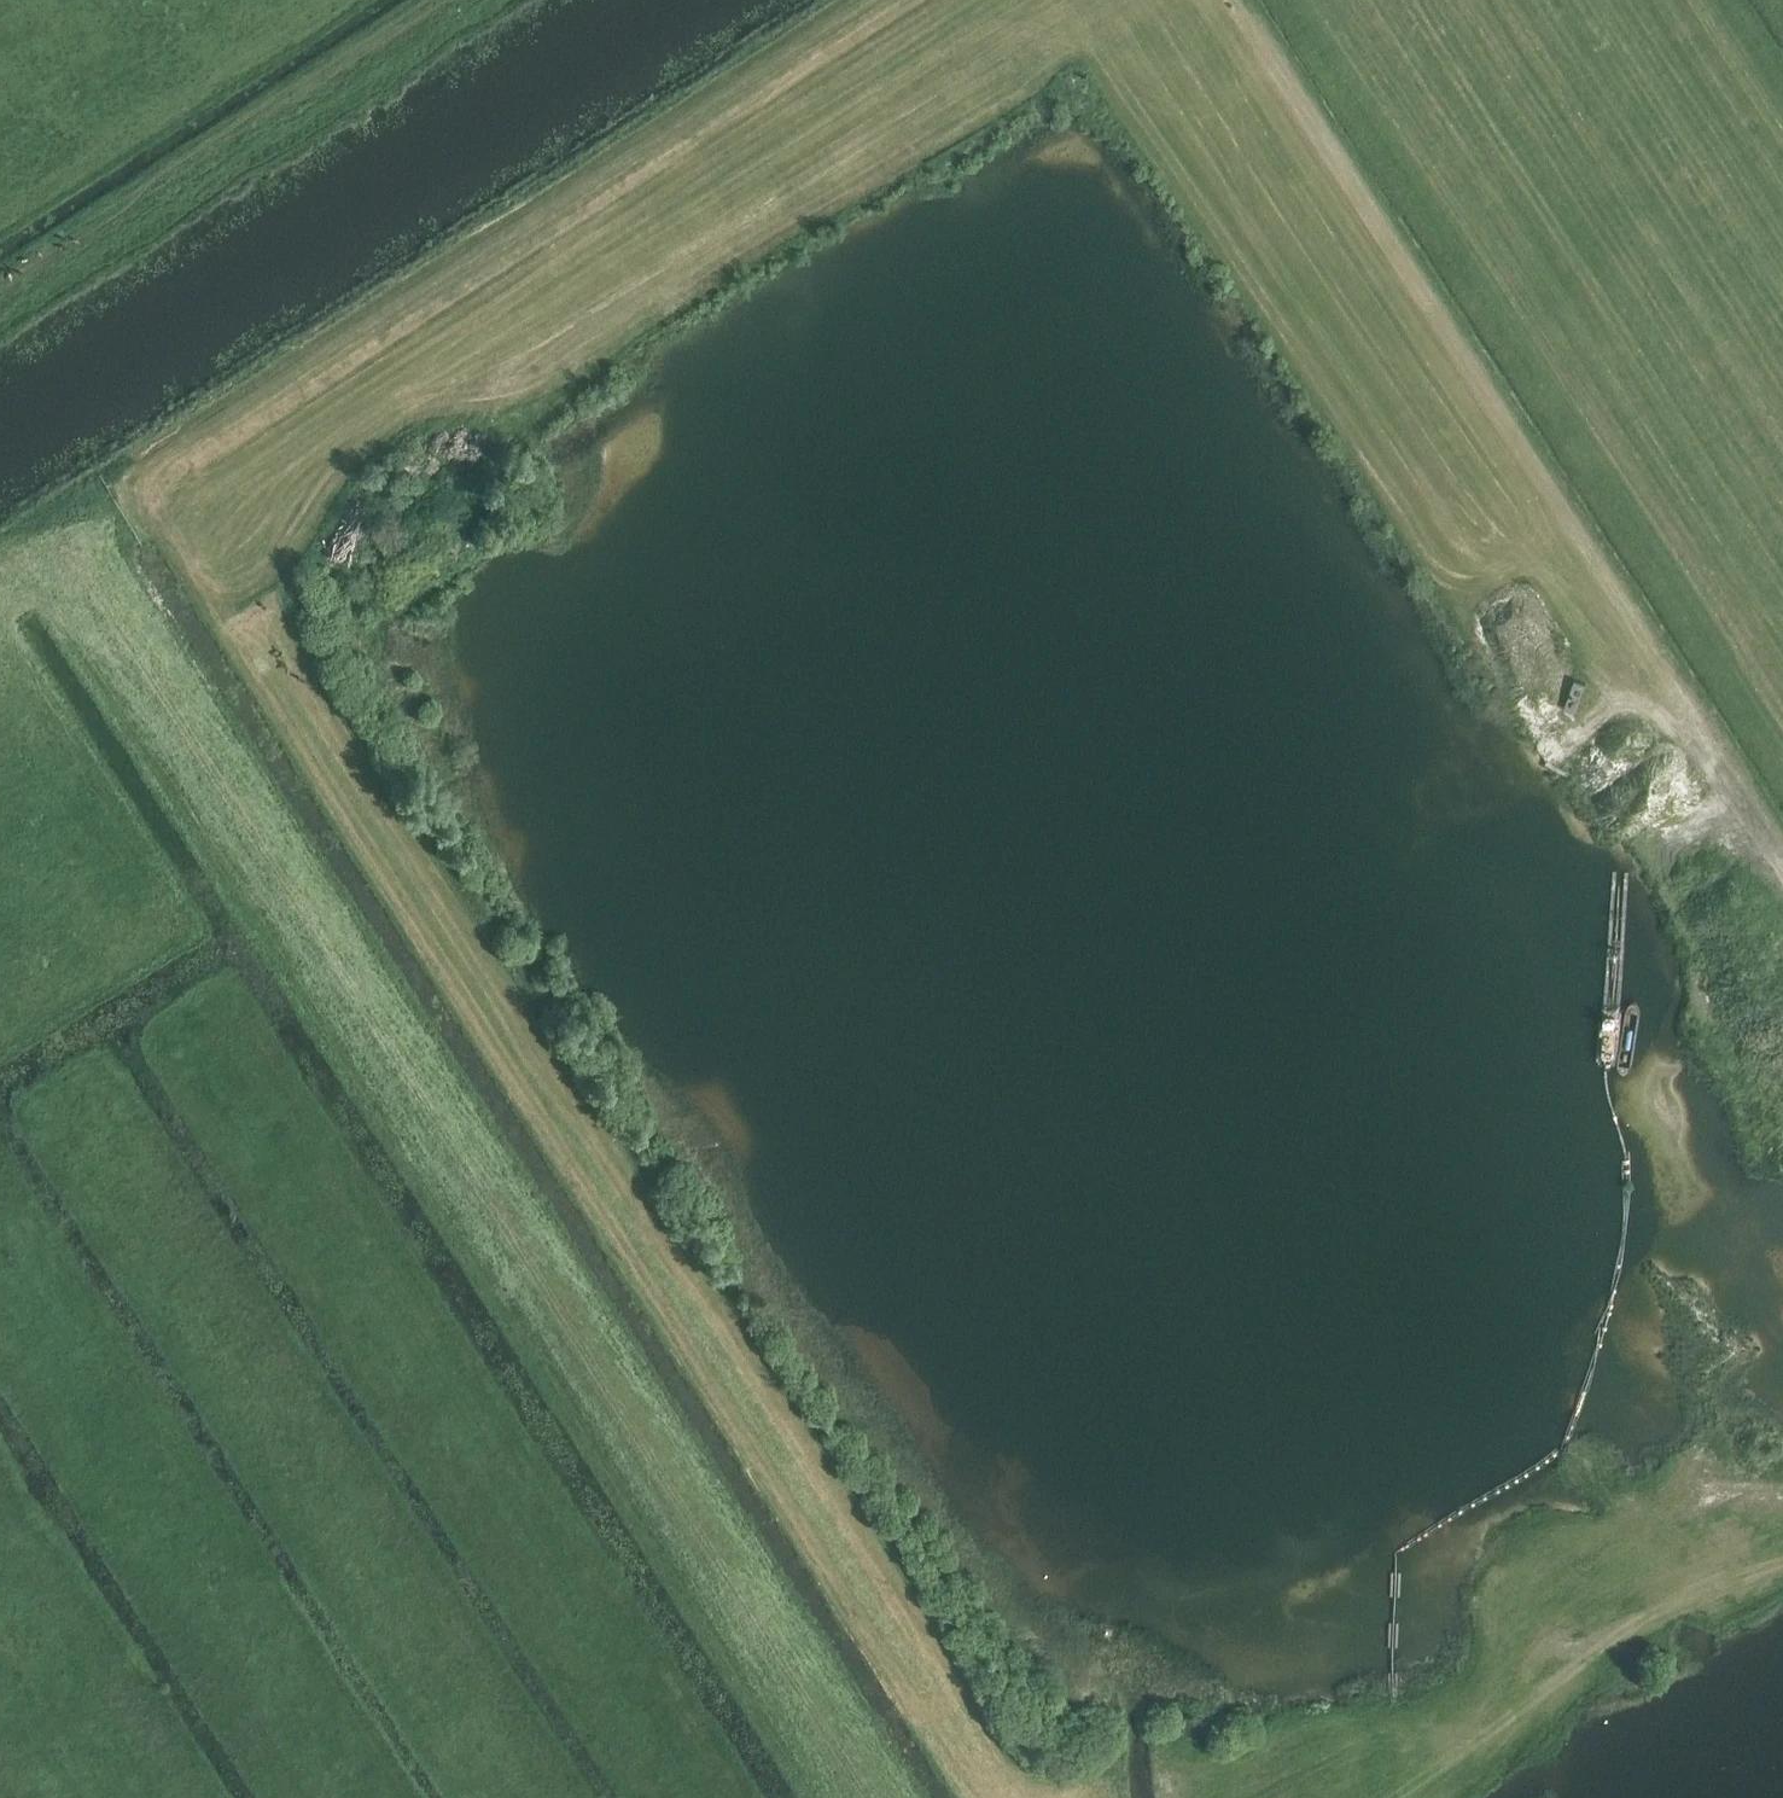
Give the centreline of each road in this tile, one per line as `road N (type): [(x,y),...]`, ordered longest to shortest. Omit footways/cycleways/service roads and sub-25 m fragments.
road 1 (track): [(1782,857),(1459,359),(1248,17)]
road 2 (track): [(1516,1727),(1637,1629),(1782,1576)]

